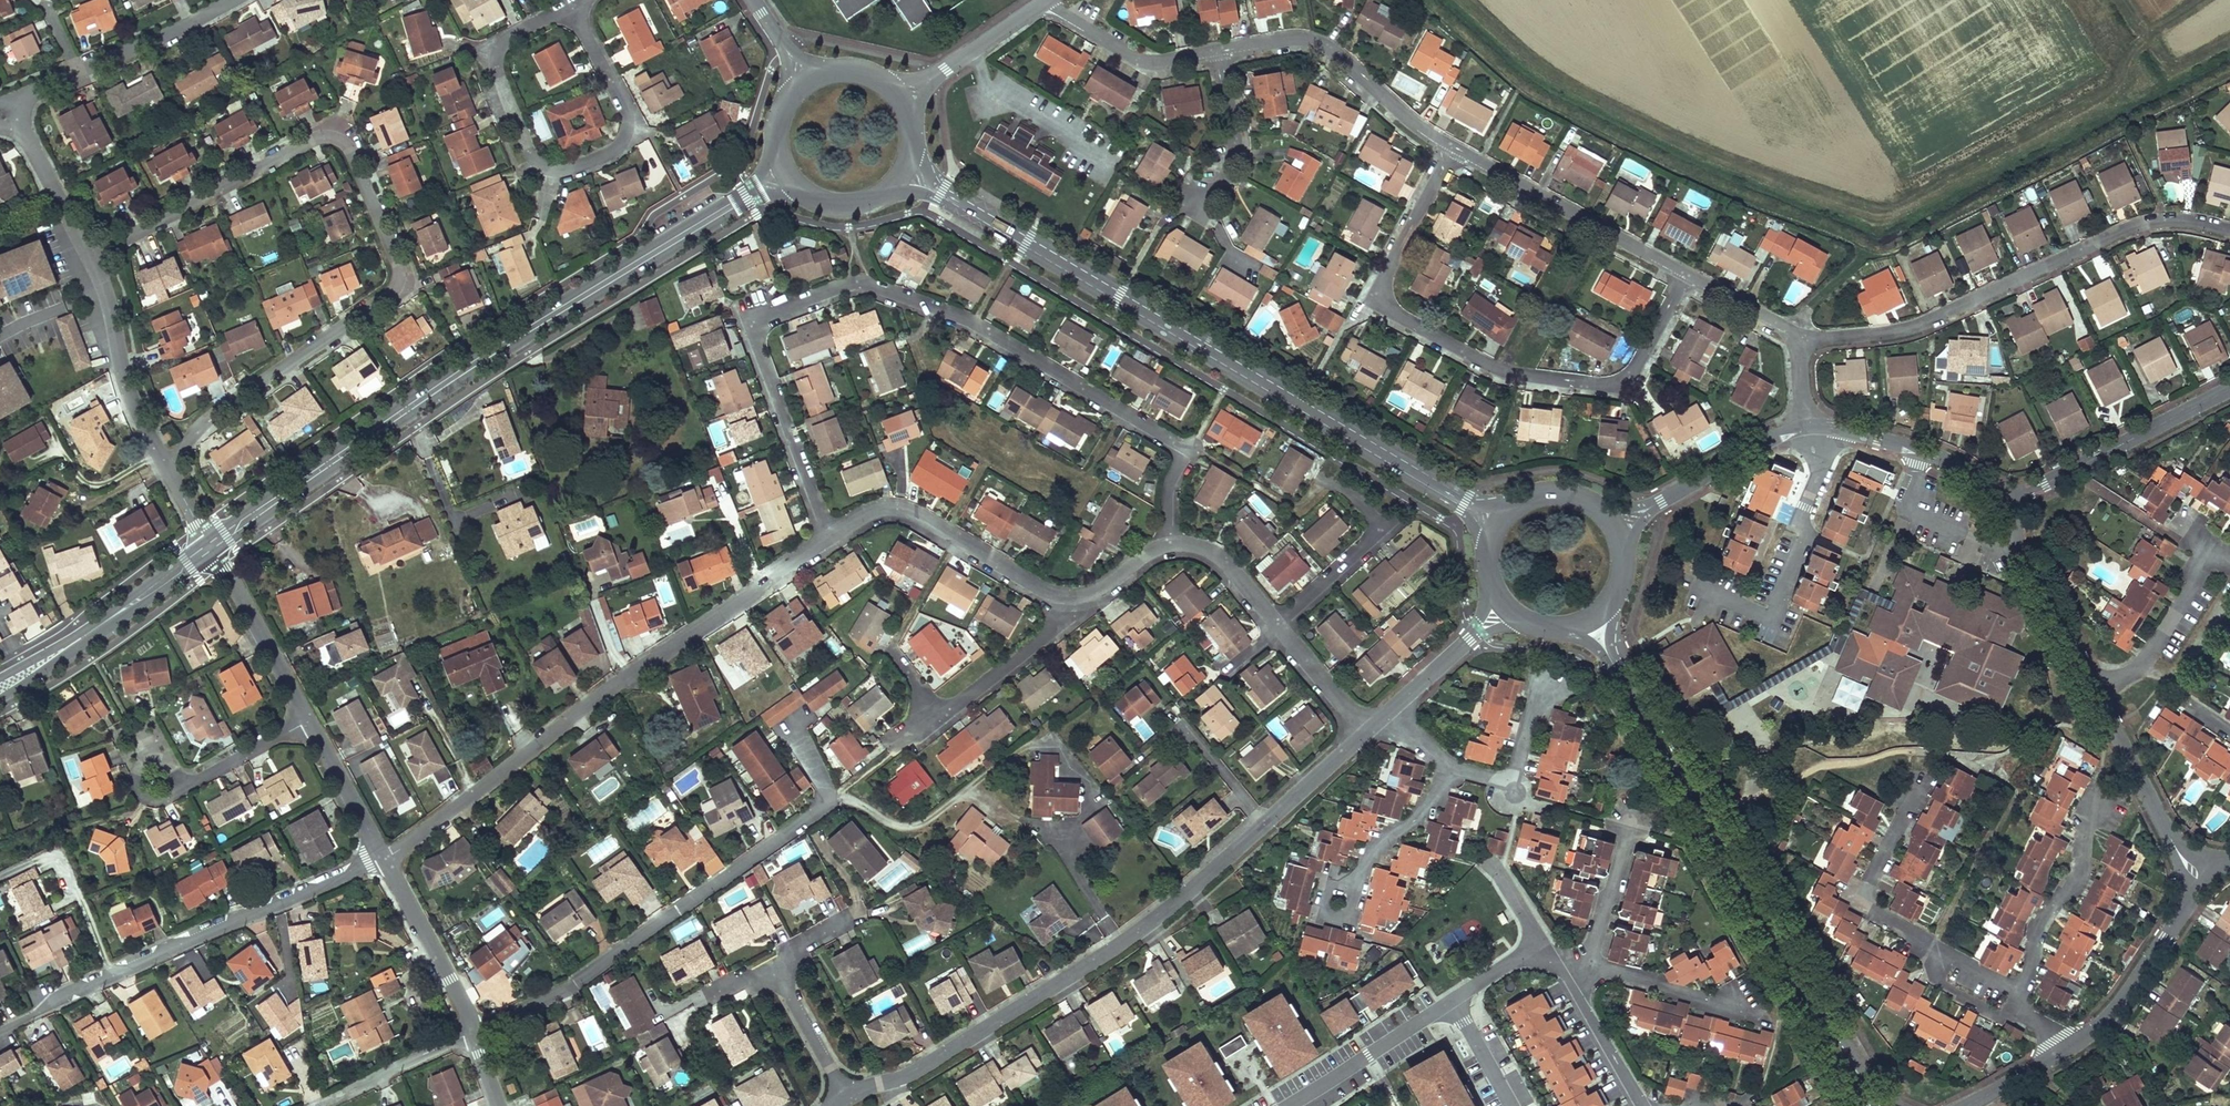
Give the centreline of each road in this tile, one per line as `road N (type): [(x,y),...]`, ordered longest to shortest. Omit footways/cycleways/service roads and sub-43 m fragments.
road 1 (residential): [(831,537),(755,333),(759,318),(858,288),(972,323),(1189,450),(1172,486),(1166,541)]
road 2 (residential): [(167,449),(389,297),(400,281),(398,261),(337,131),(190,202),(96,260)]
road 3 (tertiary): [(908,173),(1497,523)]
road 4 (tertiary): [(788,176),(564,311),(217,542)]
road 5 (residential): [(1685,272),(1621,383),(1503,370),(1437,337),(1380,302),(1379,290),(1455,149)]
road 6 (tertiary): [(1866,1105),(1592,623)]
road 7 (residential): [(384,861),(637,670),(831,537)]
road 8 (residential): [(1268,825),(1154,926),(867,1105)]
road 9 (residential): [(1798,339),(1914,327),(2164,220),(2229,230)]
road 10 (residential): [(475,1032),(572,984),(835,804)]
road 11 (residential): [(0,1025),(384,861)]
road 12 (residential): [(1931,762),(1857,899),(2023,1001)]
road 13 (residential): [(573,7),(495,51),(492,65),(535,162),(557,177),(623,148),(636,132),(630,115)]
road 14 (residential): [(835,804),(845,799),(896,828),(917,827),(1084,700)]
road 15 (residential): [(1455,149),(1313,40),(1219,52)]
road 16 (residential): [(1711,593),(1769,617),(1813,505),(1817,459),(1807,424)]
road 17 (residential): [(831,537),(880,512),(908,514),(1064,604)]
road 18 (residential): [(1685,272),(1455,149)]
road 19 (residential): [(1999,506),(2229,389)]
road 20 (residential): [(2097,692),(2134,672),(2172,631),(2216,552),(2183,528)]
road 21 (residential): [(2203,869),(2114,1010),(2070,1043)]
road 22 (residential): [(2023,1001),(2041,924),(2083,869),(2105,800)]
road 23 (residential): [(1618,529),(1742,448),(1807,424)]
road 24 (residential): [(1807,424),(1921,452),(1957,468),(1999,506)]
road 25 (residential): [(1999,506),(2097,692)]
road 26 (residential): [(301,719),(164,788),(138,738)]
road 27 (residential): [(2097,692),(2172,844),(2203,869)]
road 28 (residential): [(96,260),(115,306),(124,359),(167,449)]
road 29 (residential): [(217,542),(301,719)]
road 30 (residential): [(902,100),(1047,3),(1065,13)]
road 31 (residential): [(384,861),(475,1032)]
road 32 (residential): [(1451,1003),(1290,1105)]
road 33 (residential): [(1338,905),(1362,866),(1446,785),(1448,774)]
road 34 (residential): [(1191,200),(1217,192),(1236,156),(1219,52)]
road 35 (residential): [(475,1032),(319,1105)]
road 36 (residential): [(1064,604),(1042,640),(941,720)]
road 37 (residential): [(1219,52),(1141,61),(1065,13)]
road 38 (tertiary): [(217,542),(78,637)]
road 39 (residential): [(1540,682),(1514,780),(1448,774)]
road 40 (residential): [(301,719),(384,861)]
road 41 (residential): [(80,75),(226,0)]
road 42 (residential): [(780,964),(855,1105)]
road 43 (residential): [(18,122),(96,260)]
road 44 (residential): [(1278,625),(1395,525)]
road 45 (residential): [(1627,819),(1591,968)]
road 46 (residential): [(1644,1105),(1565,975)]
road 47 (residential): [(1510,617),(1479,630),(1394,709)]
road 48 (residential): [(1734,1008),(1591,968)]
road 49 (track): [(118,973),(62,862),(39,859)]
road 50 (residential): [(1166,541),(1207,554),(1239,577),(1278,625)]
road 51 (tertiary): [(1618,529),(1588,500),(1567,493),(1517,503),(1497,523)]
road 52 (tertiary): [(788,176),(815,201),(853,208),(876,202),(908,173)]
road 53 (residential): [(1368,731),(1268,825)]
road 54 (residential): [(1280,628),(1368,731)]
road 55 (residential): [(1798,339),(1685,272)]
road 56 (residential): [(835,804),(803,737),(841,696)]
road 57 (residential): [(1268,825),(1183,731)]
road 58 (residential): [(1064,604),(1087,601),(1166,541)]
road 59 (residential): [(630,115),(573,7)]
road 60 (residential): [(2070,1043),(1966,1105)]

